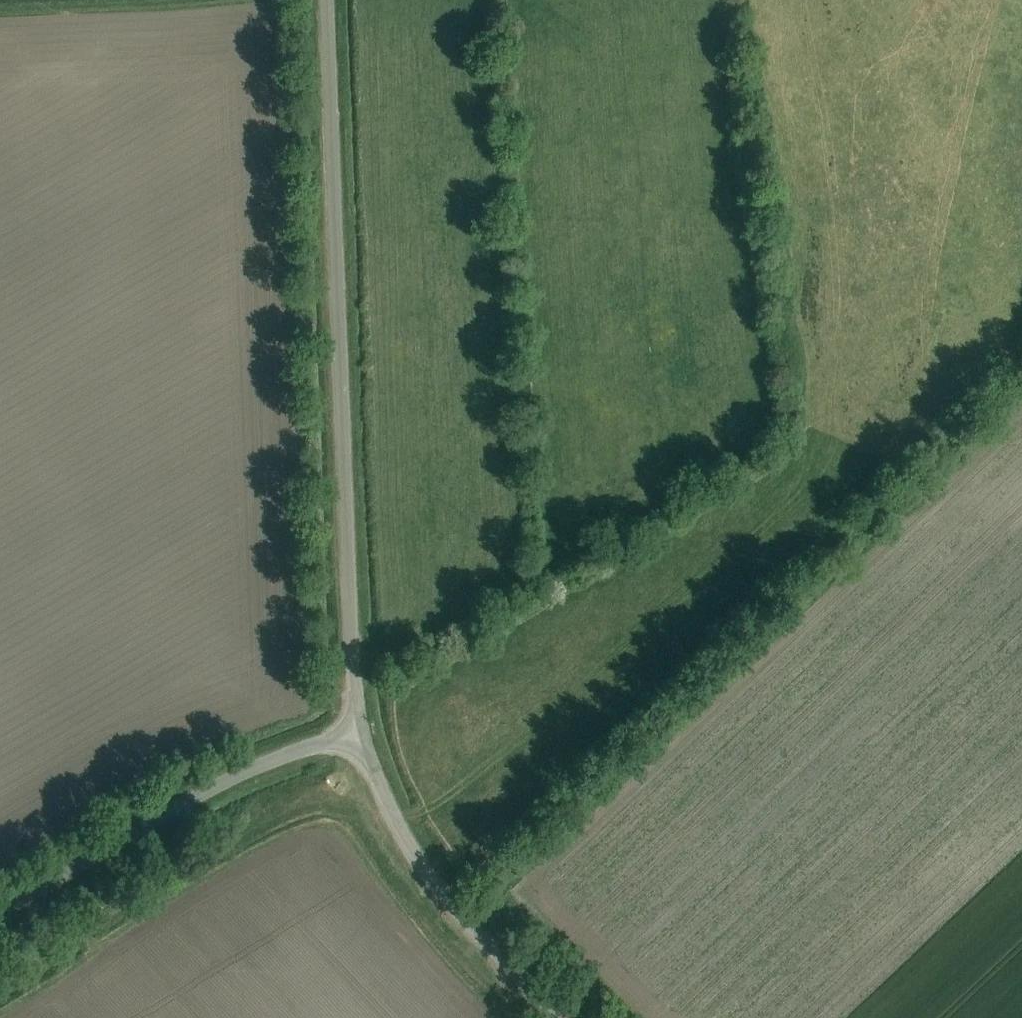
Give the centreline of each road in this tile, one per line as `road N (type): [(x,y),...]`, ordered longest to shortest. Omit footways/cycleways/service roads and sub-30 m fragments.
road 1 (unclassified): [(360,729),(327,0)]
road 2 (unclassified): [(0,913),(218,782),(360,729)]
road 3 (unclassified): [(558,1017),(454,908),(412,848),(360,729)]

